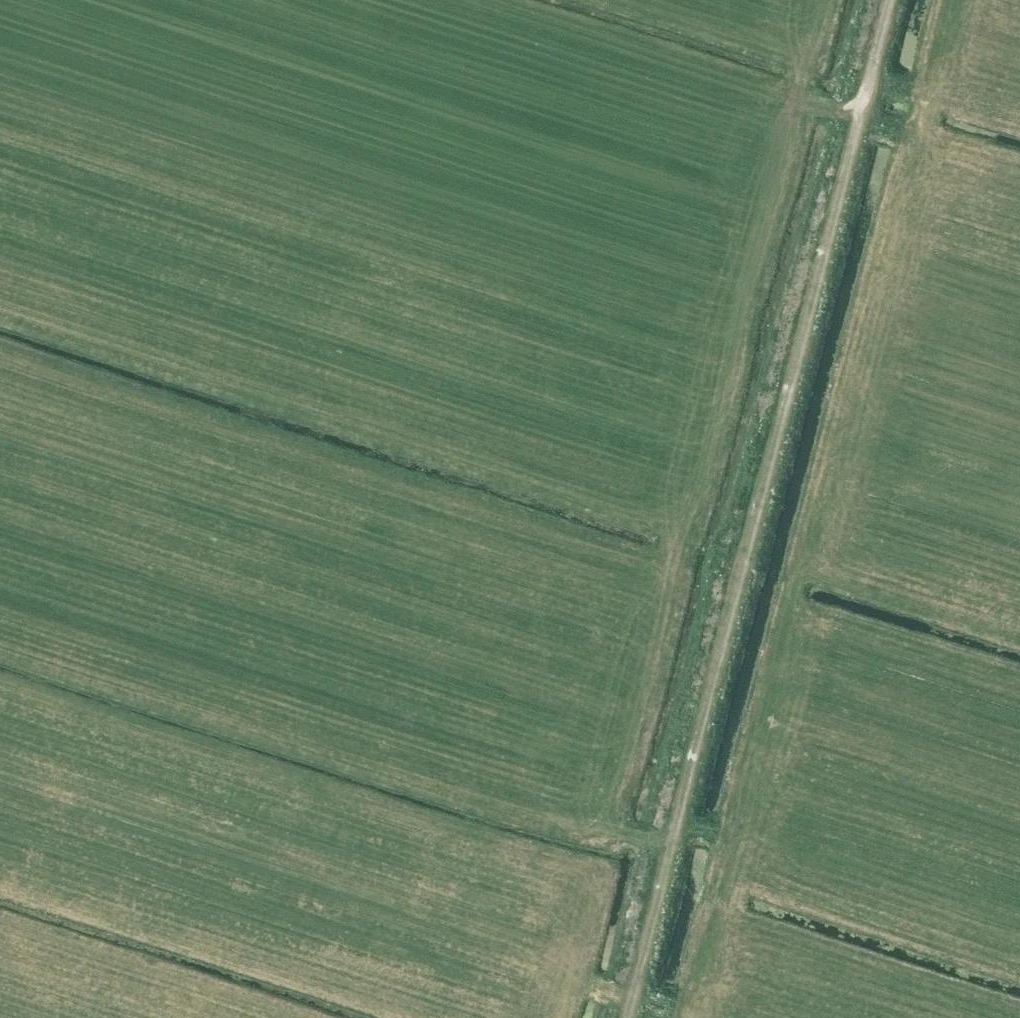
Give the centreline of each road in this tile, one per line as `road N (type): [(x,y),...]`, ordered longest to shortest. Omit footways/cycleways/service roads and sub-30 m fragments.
road 1 (track): [(627,1017),(894,0)]

